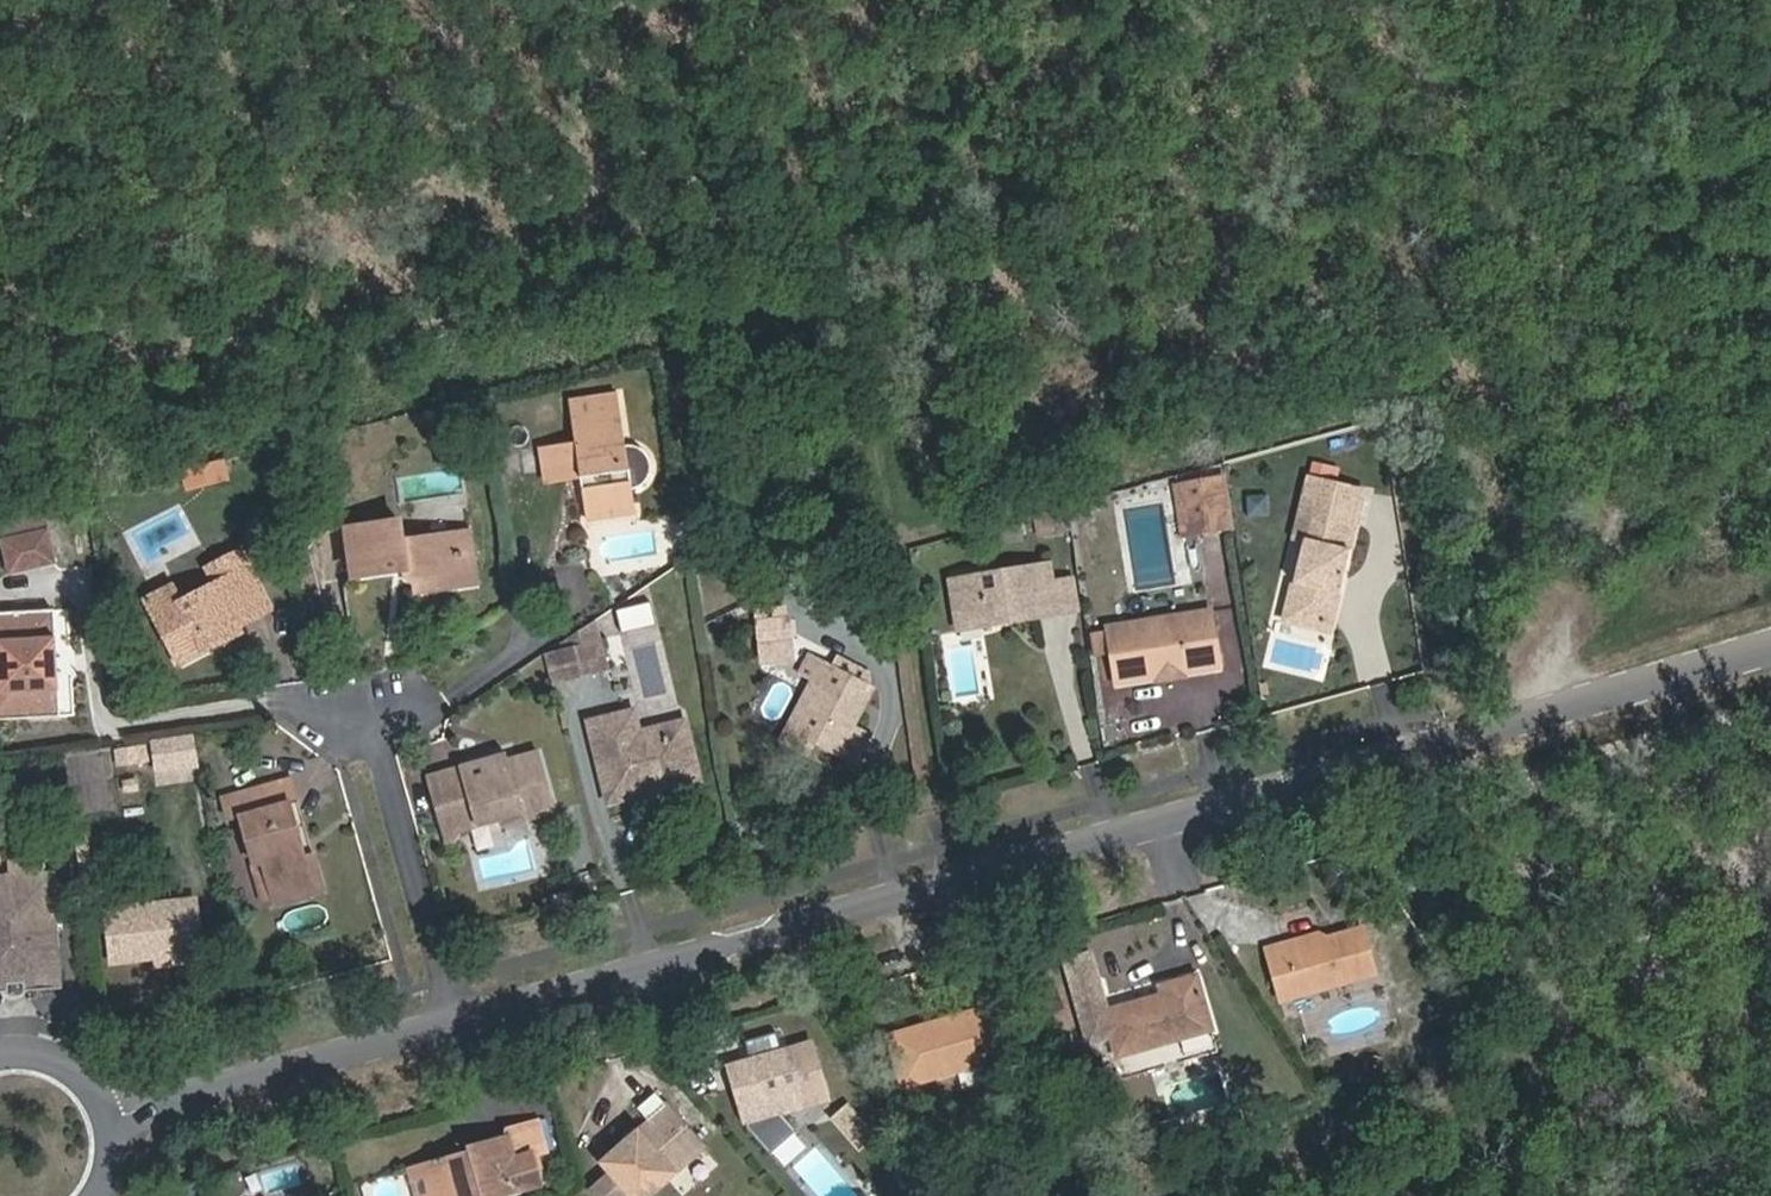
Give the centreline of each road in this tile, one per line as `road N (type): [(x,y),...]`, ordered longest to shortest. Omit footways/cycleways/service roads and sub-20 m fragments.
road 1 (unclassified): [(441,1023),(1770,646)]
road 2 (track): [(936,0),(906,34),(739,143),(716,202),(866,439),(945,882)]
road 3 (track): [(0,384),(716,202)]
road 4 (track): [(1648,682),(1624,587),(1641,370),(1612,235),(1533,0)]
road 5 (unclassified): [(111,1125),(441,1023)]
road 6 (residential): [(362,726),(441,1023)]
road 7 (residential): [(111,1125),(80,1075),(55,1060),(0,1056)]

